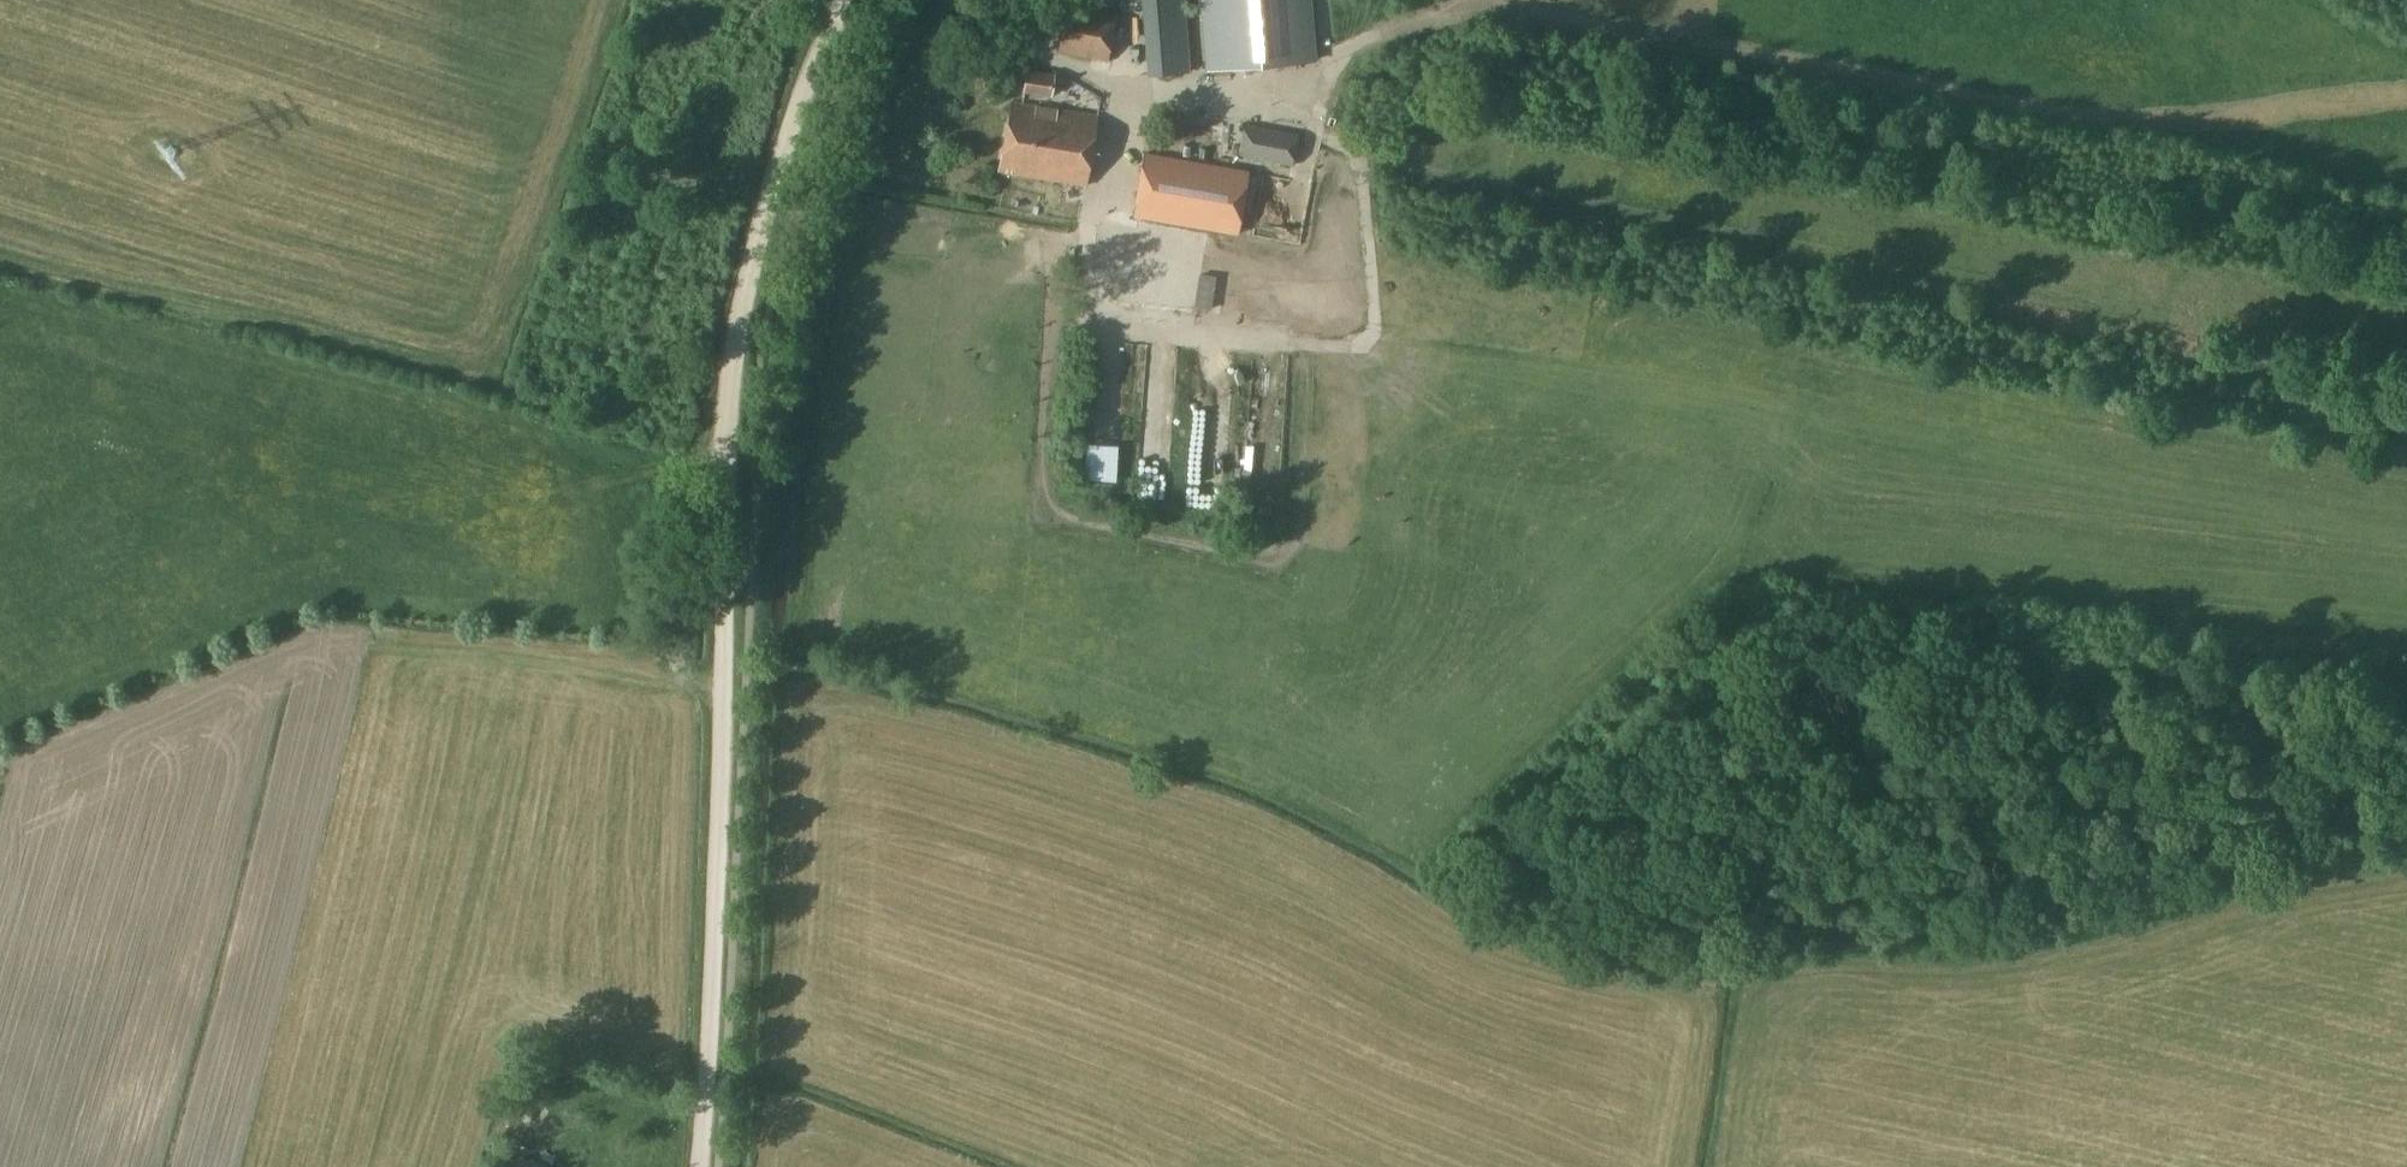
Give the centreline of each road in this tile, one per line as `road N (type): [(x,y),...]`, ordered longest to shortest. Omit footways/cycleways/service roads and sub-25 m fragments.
road 1 (track): [(2406,96),(2070,123),(1520,22),(1446,26),(1349,47),(1298,103),(1141,93),(1058,66),(944,0)]
road 2 (track): [(700,1166),(724,443),(756,252),(797,110),(853,0)]

